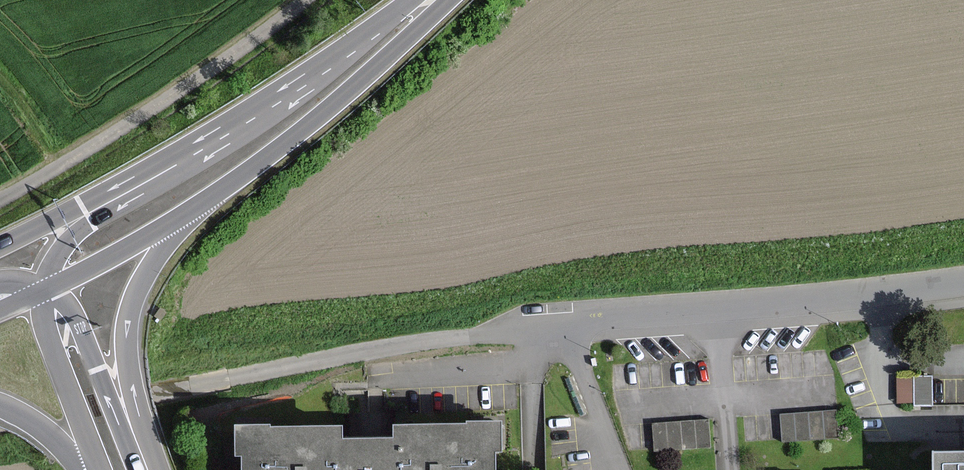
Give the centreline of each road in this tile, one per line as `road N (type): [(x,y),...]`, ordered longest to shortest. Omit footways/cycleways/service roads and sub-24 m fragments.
road 1 (residential): [(565,333),(358,350),(161,394)]
road 2 (residential): [(963,289),(565,333)]
road 3 (track): [(303,0),(203,75),(0,200)]
road 4 (primary): [(305,86),(0,247)]
road 5 (primary): [(305,86),(214,154),(72,237),(42,287)]
road 6 (primary): [(190,212),(318,117),(434,0)]
road 7 (primary): [(138,447),(126,318),(157,251),(190,212)]
road 8 (primary): [(42,287),(49,342),(94,469)]
road 9 (primary): [(138,447),(82,329),(42,287)]
road 10 (primary): [(42,287),(190,212)]
road 11 (primary): [(426,0),(305,86)]
road 12 (residential): [(565,333),(621,469)]

